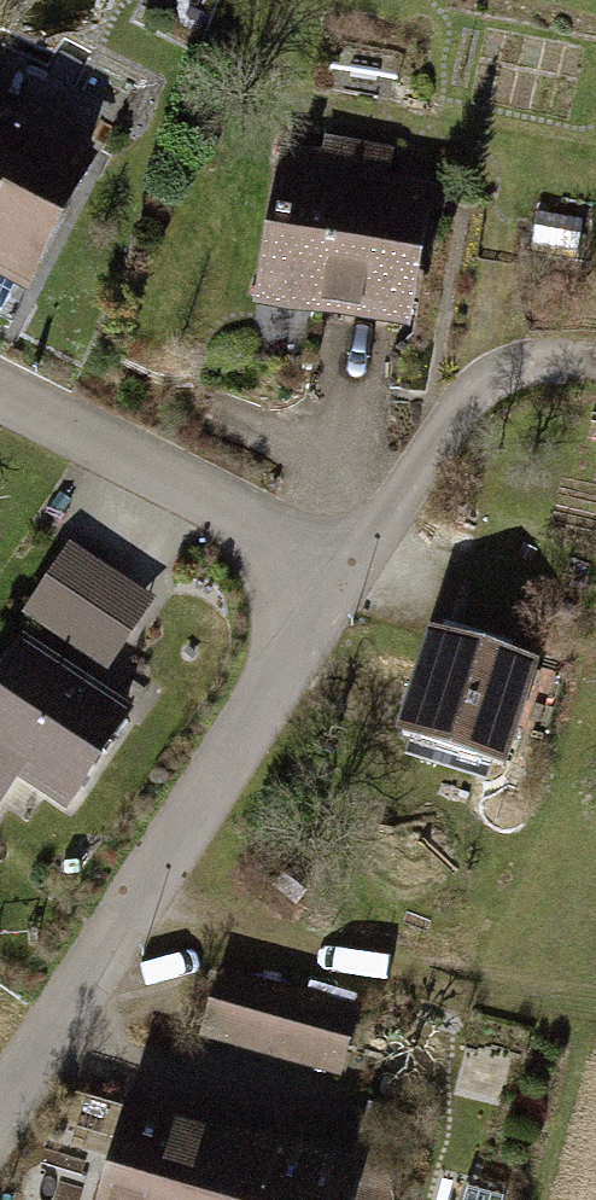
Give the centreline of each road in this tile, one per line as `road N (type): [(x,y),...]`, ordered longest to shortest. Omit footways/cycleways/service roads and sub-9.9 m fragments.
road 1 (residential): [(0,1112),(349,558)]
road 2 (residential): [(0,388),(349,558)]
road 3 (residential): [(349,558),(463,399),(505,368),(562,357),(595,363)]

